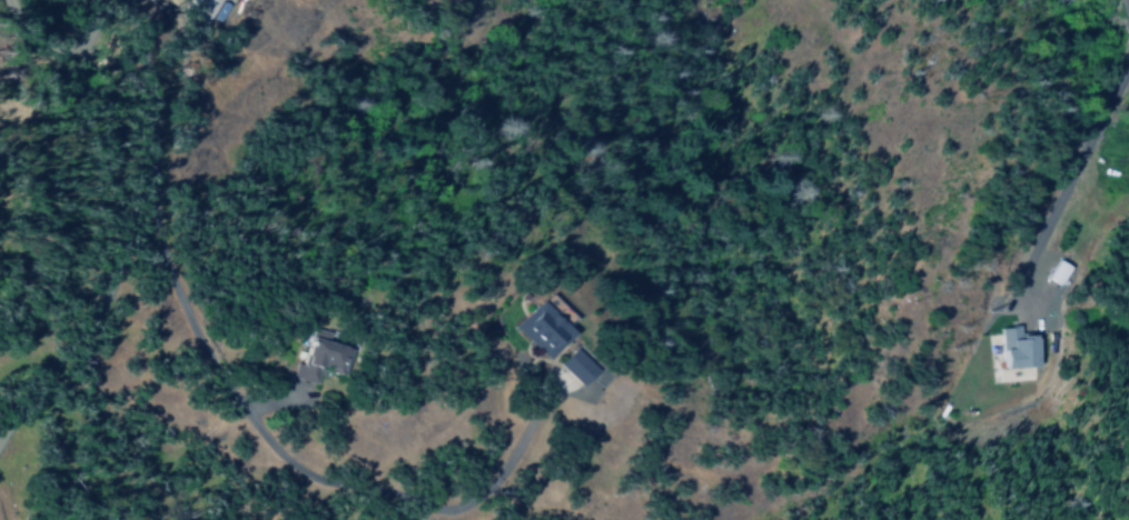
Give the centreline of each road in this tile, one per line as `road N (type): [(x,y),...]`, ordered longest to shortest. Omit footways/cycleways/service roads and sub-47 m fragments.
road 1 (residential): [(547,392),(479,491),(432,510),(297,472),(210,370)]
road 2 (residential): [(210,370),(164,258),(148,166),(145,59),(130,0)]
road 3 (track): [(1016,307),(1117,84),(1126,46),(1122,0)]

